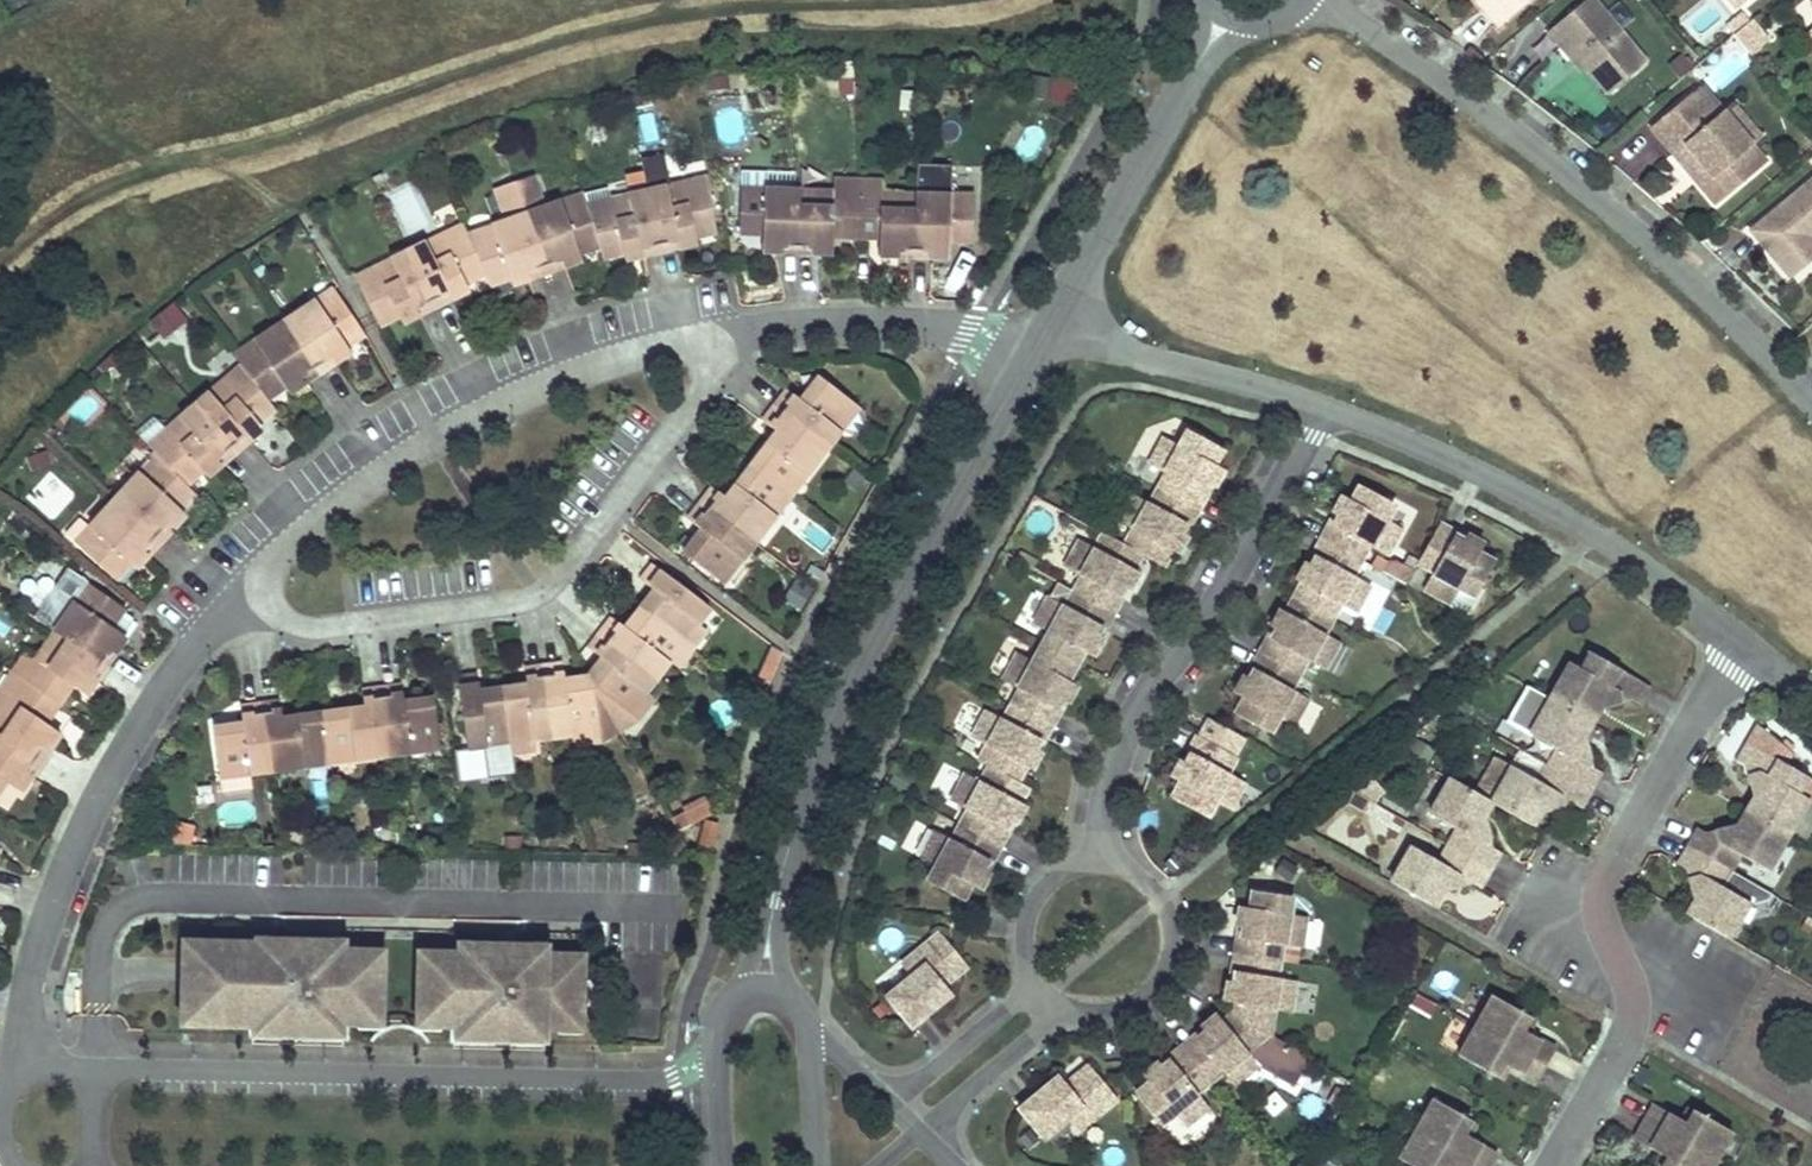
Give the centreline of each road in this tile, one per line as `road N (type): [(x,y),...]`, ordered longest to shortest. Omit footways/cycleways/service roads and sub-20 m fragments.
road 1 (residential): [(1811,401),(1654,246),(1512,129),(1359,23),(1308,0)]
road 2 (residential): [(750,330),(539,594),(304,628),(243,592)]
road 3 (residential): [(716,1045),(689,1069),(654,1082),(96,1069)]
road 4 (residential): [(775,898),(836,705),(1040,340)]
road 5 (residential): [(1553,1165),(1630,1025),(1633,1000),(1601,920),(1601,882),(1747,644)]
road 6 (residential): [(750,330),(612,359),(485,411),(358,488),(243,592)]
road 7 (residential): [(243,592),(140,728),(90,814),(28,982),(28,1072)]
road 8 (residential): [(1324,407),(1221,595),(1123,731),(1096,862)]
road 9 (residential): [(1324,407),(1553,512),(1665,579),(1747,644)]
road 10 (residential): [(1040,340),(1230,20)]
road 11 (residential): [(1040,340),(1122,350),(1324,407)]
road 12 (residential): [(1040,340),(928,323),(750,330)]
road 13 (residential): [(1067,1007),(1125,1009),(1159,982),(1173,949),(1160,895),(1133,871),(1096,862)]
road 14 (residential): [(919,1134),(1067,1007)]
road 15 (residential): [(1038,986),(890,1106)]
road 16 (residential): [(1096,862),(1065,869),(1028,906),(1021,948),(1038,986)]
road 17 (residential): [(818,1165),(809,1027)]
road 18 (residential): [(716,1045),(723,1165)]

